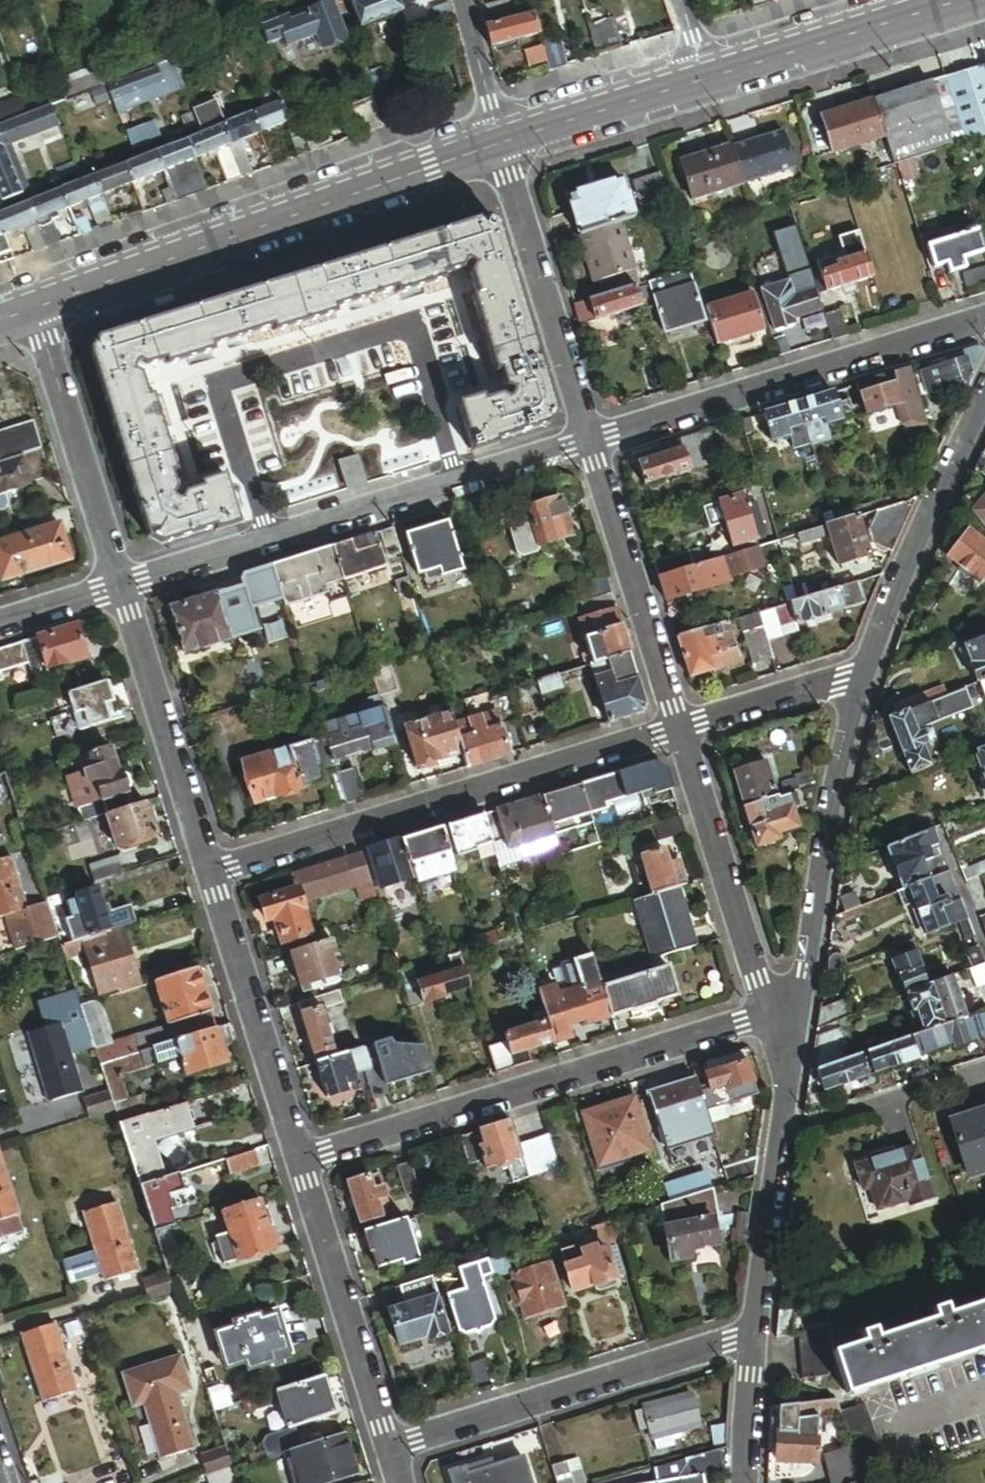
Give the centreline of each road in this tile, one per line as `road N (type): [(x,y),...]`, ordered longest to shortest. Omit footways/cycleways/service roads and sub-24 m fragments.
road 1 (residential): [(789,1034),(740,1031),(302,1164)]
road 2 (residential): [(592,444),(121,589)]
road 3 (residential): [(212,878),(681,735)]
road 4 (tertiary): [(494,135),(33,298)]
road 5 (residential): [(984,323),(592,444)]
road 6 (residential): [(391,1453),(757,1339)]
road 7 (residential): [(869,677),(789,1034)]
road 8 (residential): [(494,135),(592,444)]
road 9 (residential): [(681,735),(759,977),(789,1034)]
road 10 (residential): [(592,444),(681,735)]
road 11 (residential): [(33,298),(121,589)]
road 12 (residential): [(121,589),(212,878)]
road 13 (residential): [(302,1164),(391,1453)]
road 14 (residential): [(212,878),(302,1164)]
road 15 (residential): [(984,411),(901,582),(869,677)]
road 16 (tertiary): [(915,7),(703,74)]
road 17 (tertiary): [(703,74),(494,135)]
road 18 (residential): [(984,1070),(783,1133)]
road 19 (residential): [(783,1133),(757,1339)]
road 20 (residential): [(681,735),(869,677)]
road 21 (residential): [(757,1339),(746,1482)]
road 22 (residential): [(462,0),(494,135)]
road 23 (residential): [(121,589),(0,626)]

